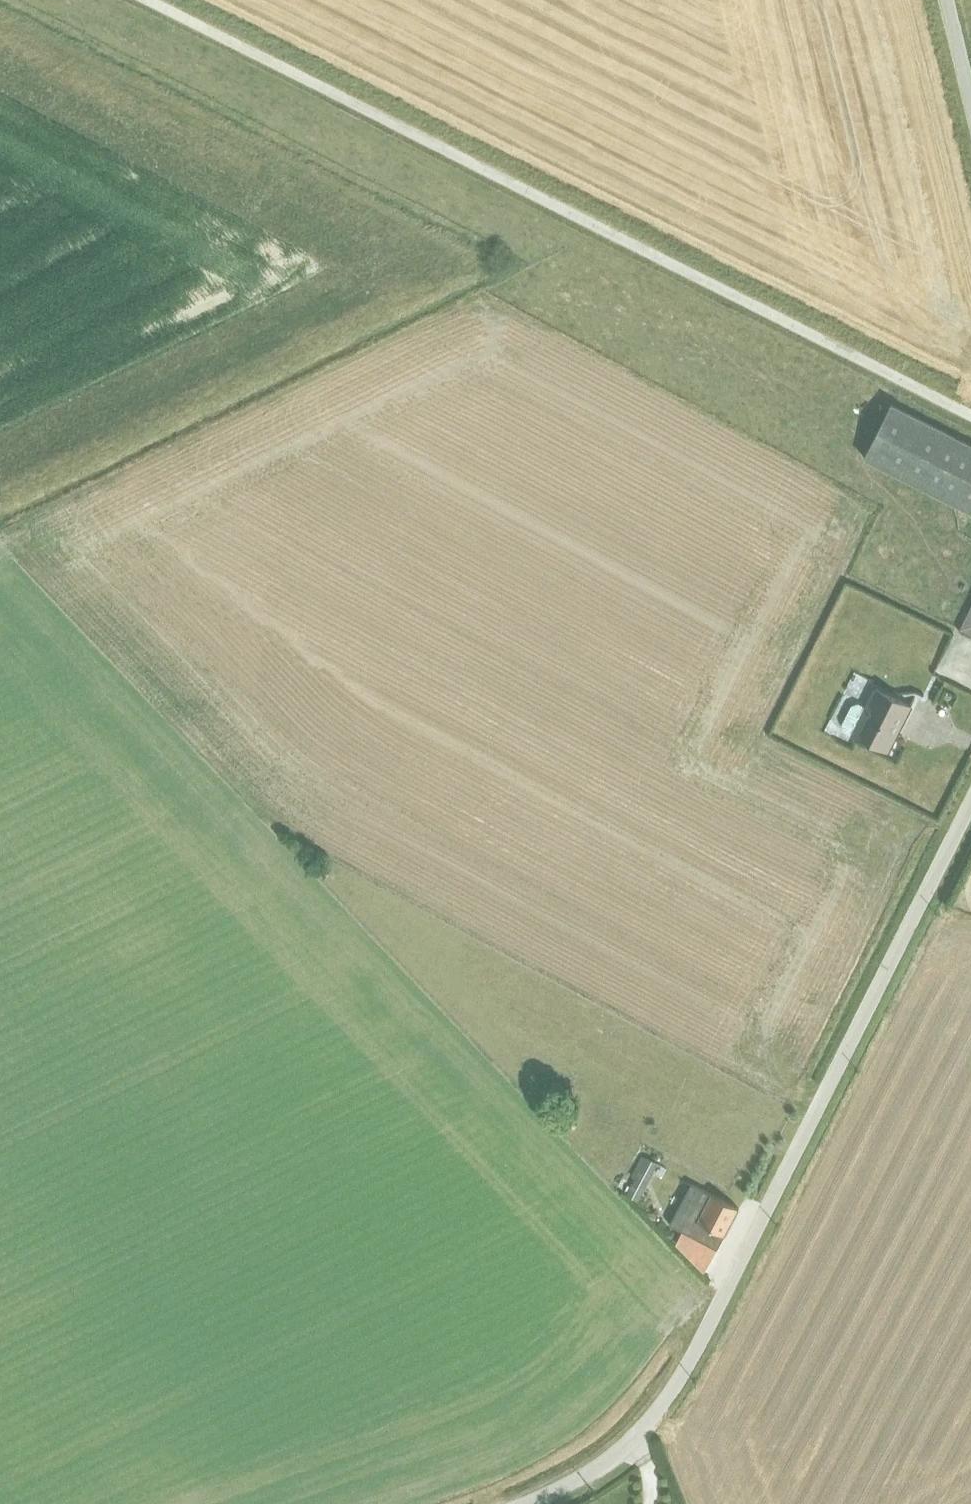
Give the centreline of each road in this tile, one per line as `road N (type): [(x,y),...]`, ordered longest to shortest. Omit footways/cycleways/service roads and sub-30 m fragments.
road 1 (unclassified): [(970,414),(154,0)]
road 2 (residential): [(522,1503),(621,1448),(679,1380),(970,803)]

